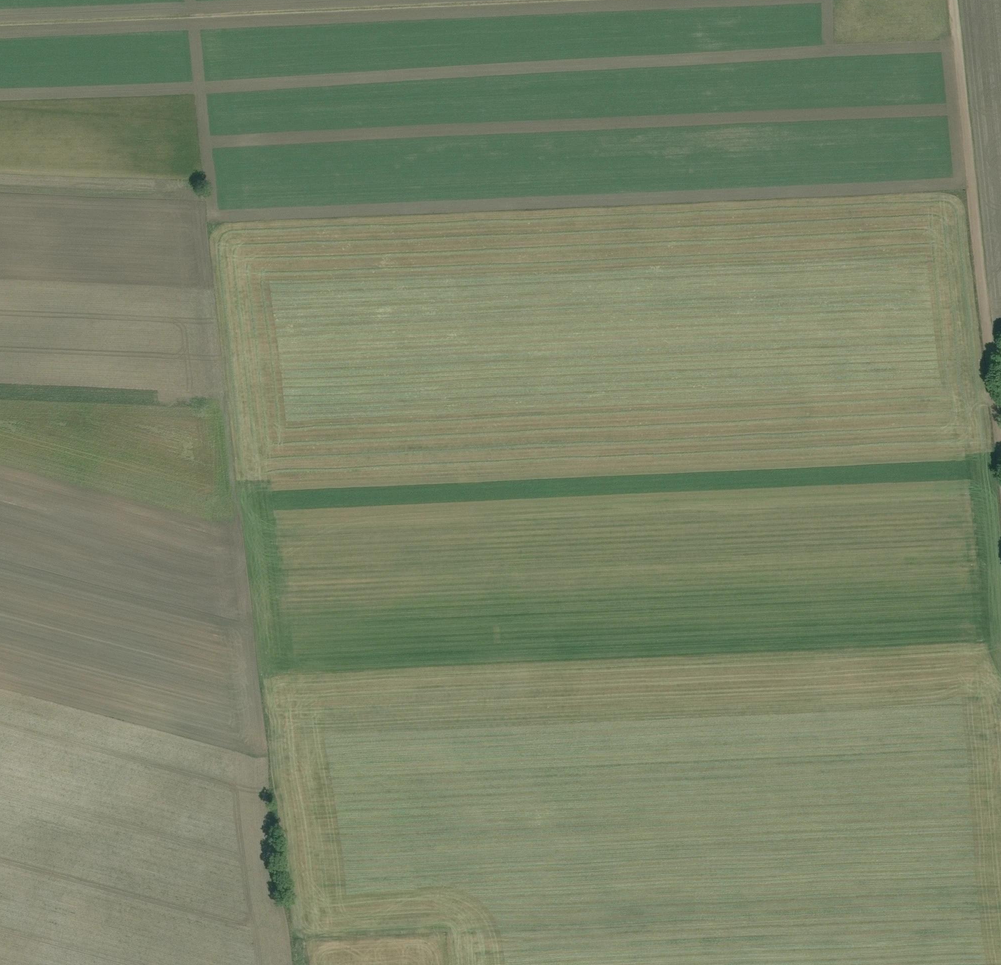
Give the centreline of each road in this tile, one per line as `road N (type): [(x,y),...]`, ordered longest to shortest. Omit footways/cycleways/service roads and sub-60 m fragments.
road 1 (track): [(988,325),(954,0)]

